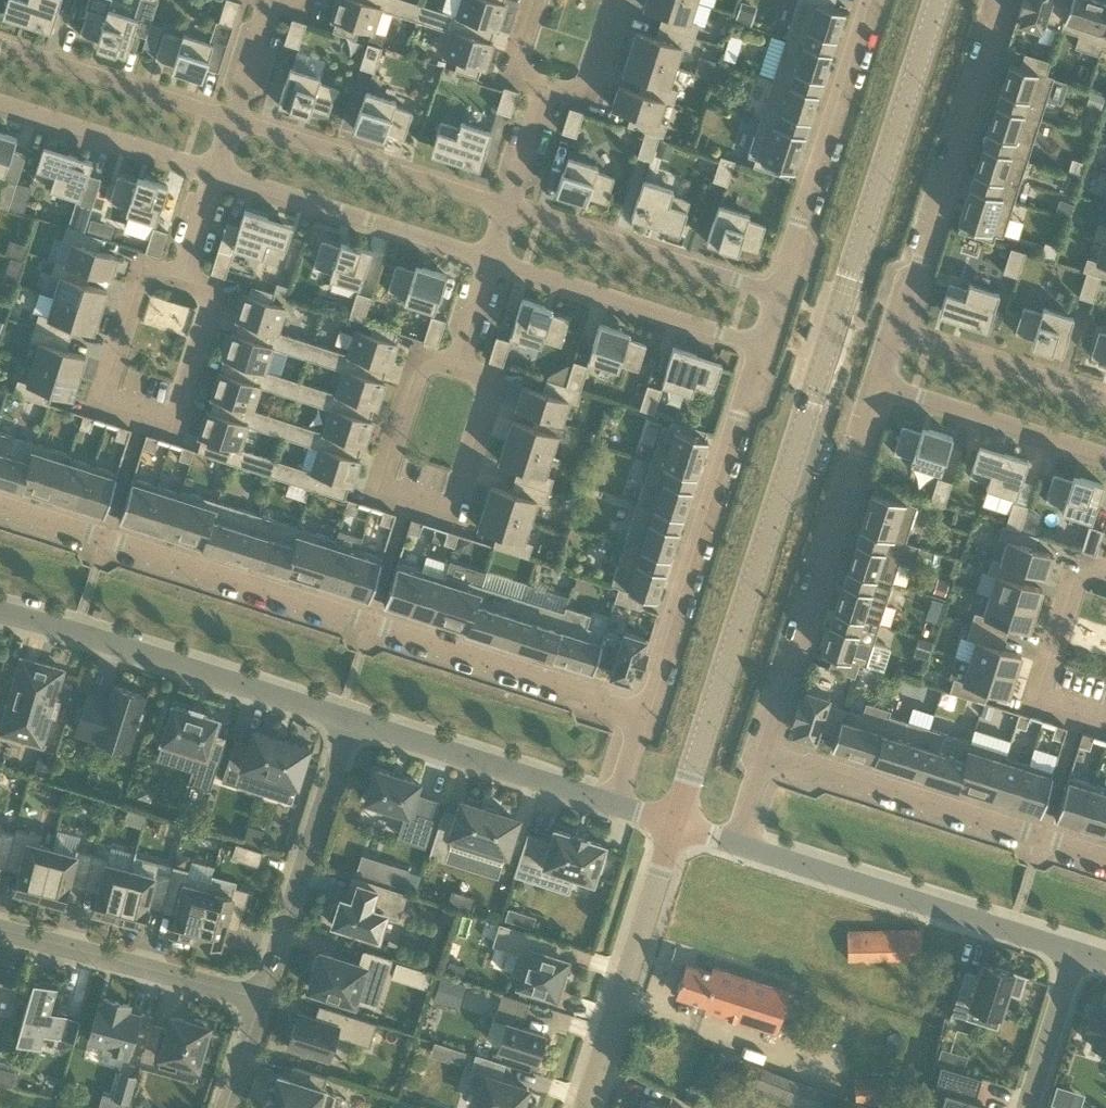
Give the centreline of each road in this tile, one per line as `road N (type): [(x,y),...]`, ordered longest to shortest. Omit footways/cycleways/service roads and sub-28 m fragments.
road 1 (tertiary): [(674,821),(941,0)]
road 2 (residential): [(649,718),(0,507)]
road 3 (residential): [(764,349),(649,718)]
road 4 (residential): [(877,384),(762,752)]
road 5 (residential): [(351,723),(0,612)]
road 6 (residential): [(762,752),(1105,860)]
road 7 (residential): [(734,840),(1075,953)]
road 8 (residential): [(999,0),(1004,10),(896,330)]
road 9 (residential): [(878,0),(782,295)]
road 10 (tertiary): [(583,1107),(674,821)]
road 11 (residential): [(351,723),(260,1000)]
road 12 (residential): [(489,264),(764,349)]
road 13 (residential): [(782,295),(507,210)]
road 14 (residential): [(507,210),(234,123)]
road 15 (residential): [(217,179),(489,264)]
road 16 (residential): [(617,804),(351,723)]
road 17 (residential): [(260,1000),(0,931)]
road 18 (residential): [(234,123),(0,47)]
road 19 (residential): [(877,384),(1105,460)]
road 20 (residential): [(455,372),(501,386),(460,514),(406,497)]
road 21 (residential): [(0,111),(217,179)]
road 22 (residential): [(182,281),(145,269),(100,404),(143,418)]
road 23 (residential): [(1105,571),(1081,563),(1035,710),(1077,723)]
road 24 (residential): [(1105,398),(896,330)]
road 25 (residential): [(182,281),(217,291),(174,428),(143,418)]
road 26 (residential): [(455,372),(424,362),(383,489),(406,497)]
road 27 (residential): [(1025,1107),(1075,953)]
road 28 (residential): [(619,0),(589,100),(547,86)]
road 29 (residential): [(547,86),(507,210)]
road 30 (residential): [(271,1),(234,123)]

